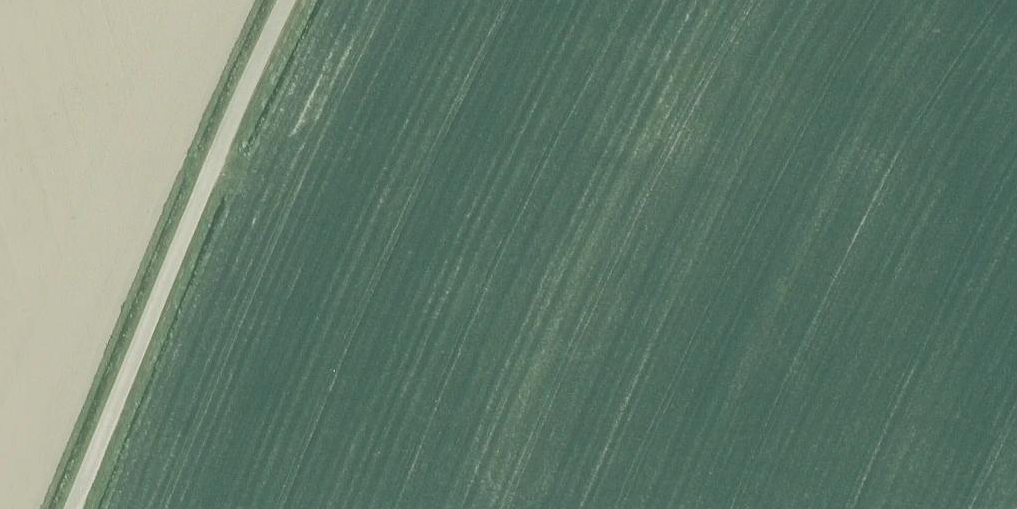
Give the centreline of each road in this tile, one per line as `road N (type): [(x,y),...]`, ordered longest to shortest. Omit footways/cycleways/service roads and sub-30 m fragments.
road 1 (unclassified): [(73,508),(289,0)]

